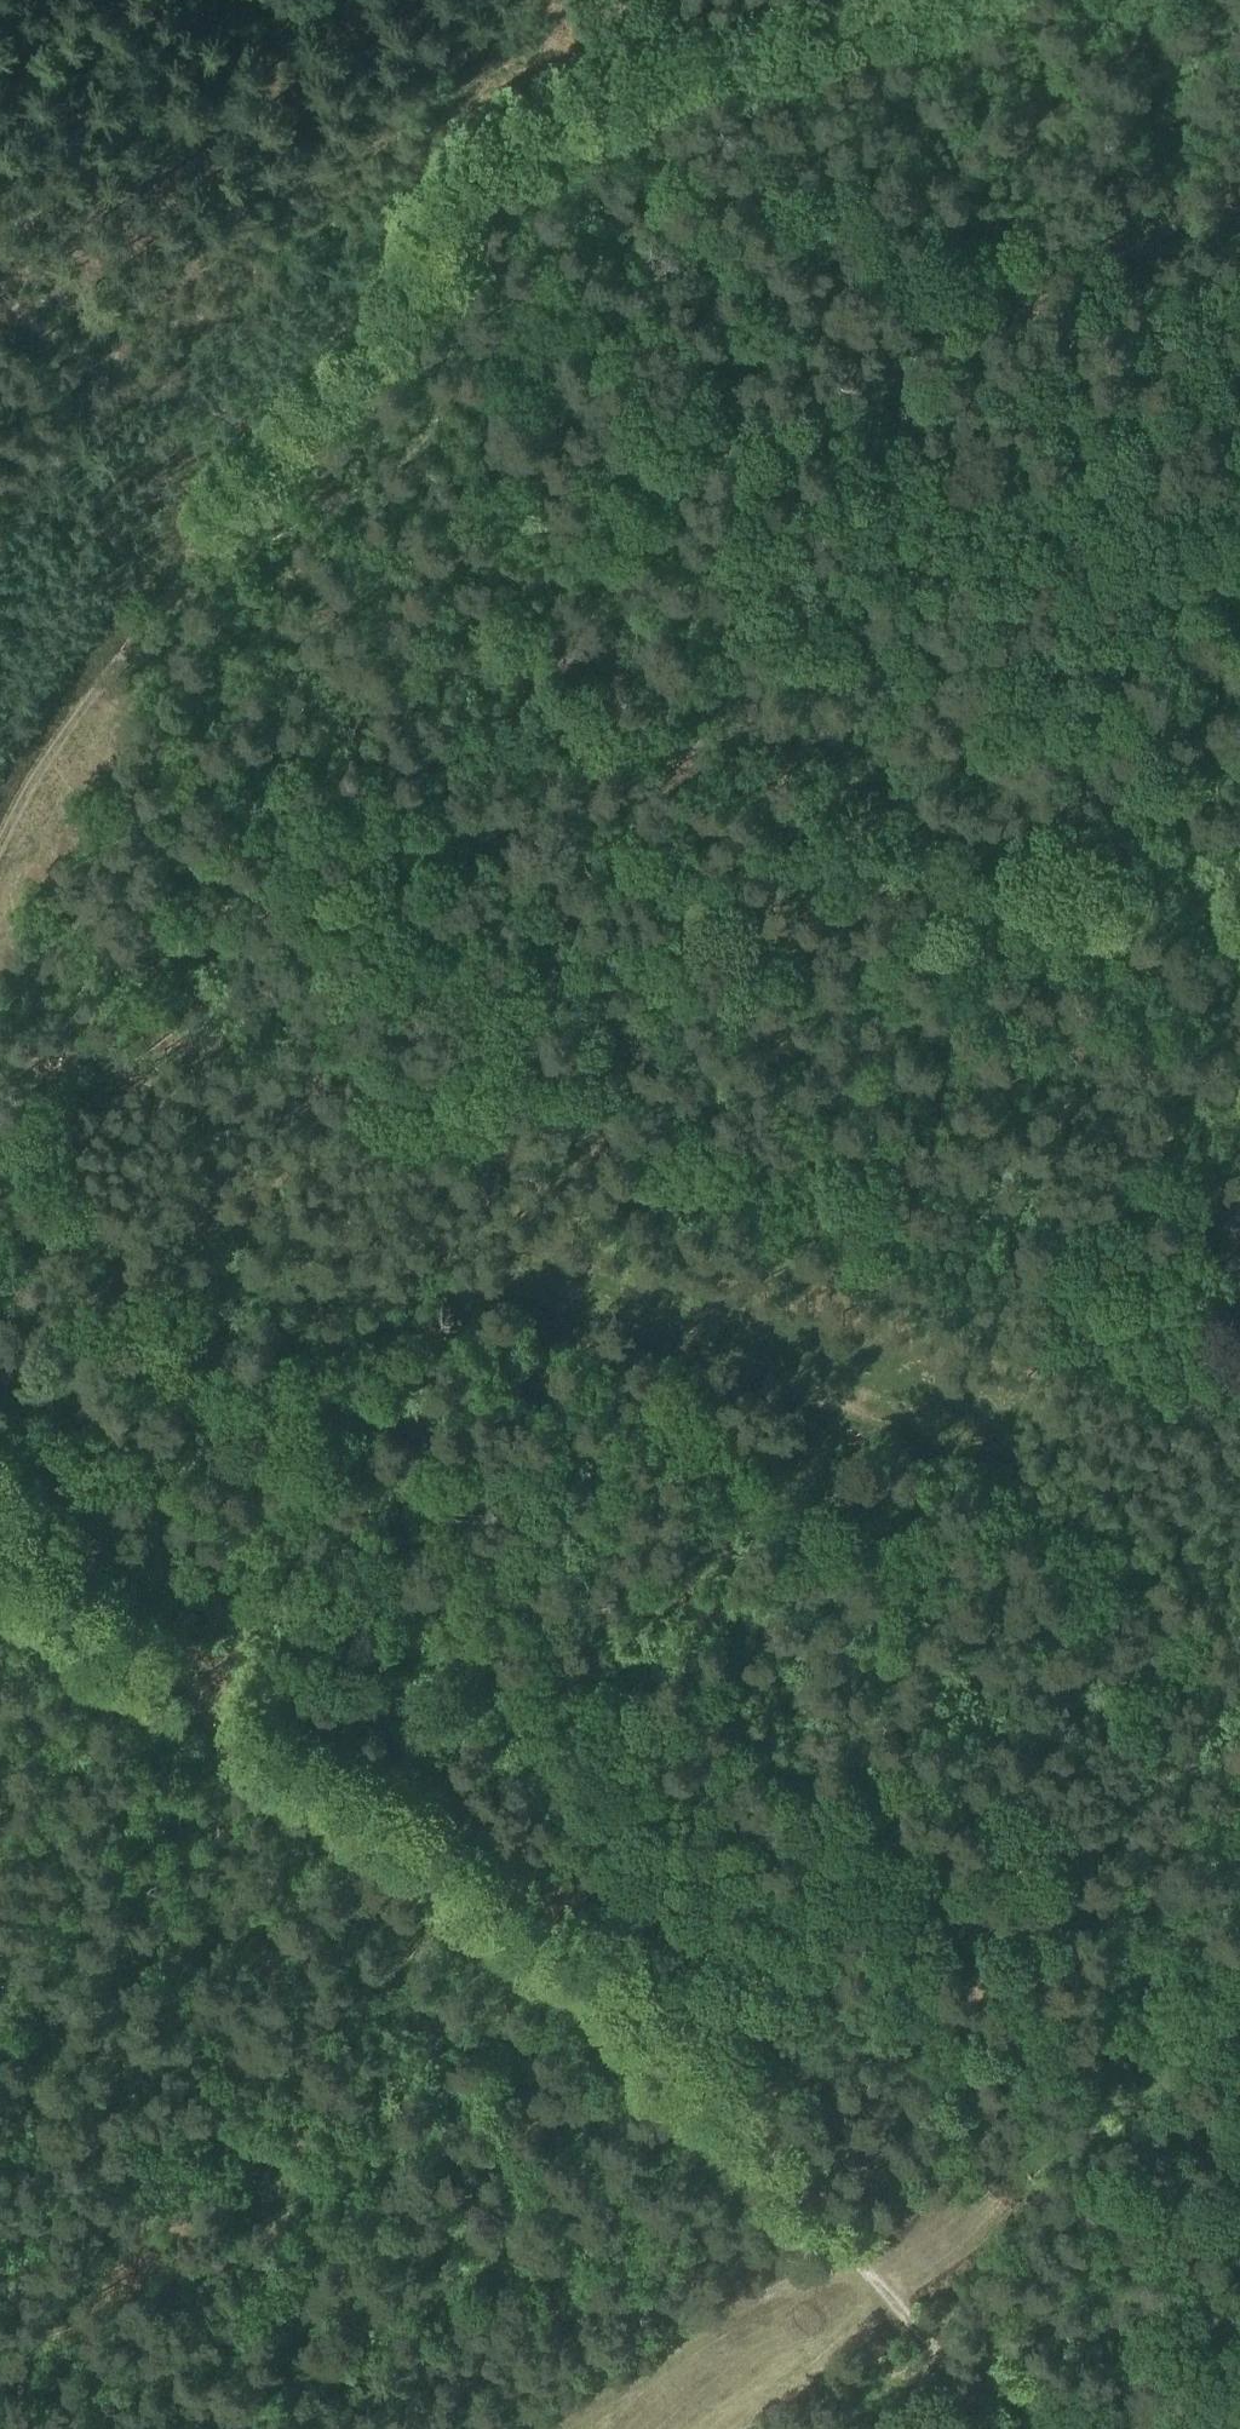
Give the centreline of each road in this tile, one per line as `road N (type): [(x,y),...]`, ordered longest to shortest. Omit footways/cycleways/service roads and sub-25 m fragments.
road 1 (track): [(0,1601),(639,2019),(691,2063),(1004,2428)]
road 2 (track): [(0,288),(113,365),(266,443),(369,350),(454,178),(492,143),(536,114),(879,0)]
road 3 (track): [(0,824),(266,443)]
road 4 (track): [(659,2428),(881,2285)]

